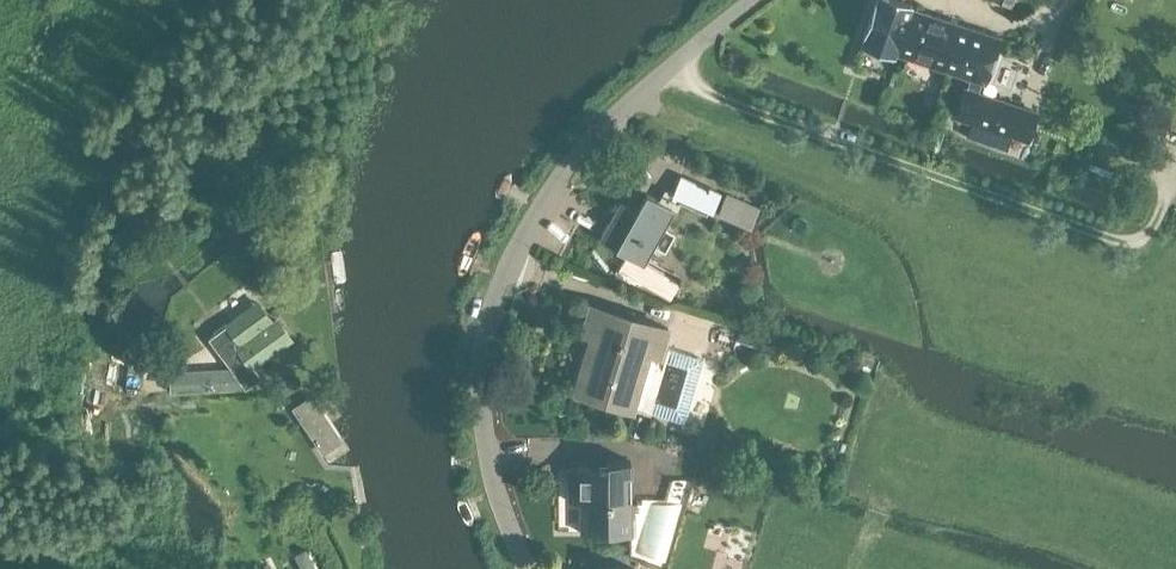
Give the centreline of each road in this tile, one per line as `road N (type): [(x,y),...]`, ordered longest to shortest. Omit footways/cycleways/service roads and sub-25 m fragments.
road 1 (unclassified): [(523,568),(483,439),(485,340),(495,300),(546,200),(617,113),(756,0)]

